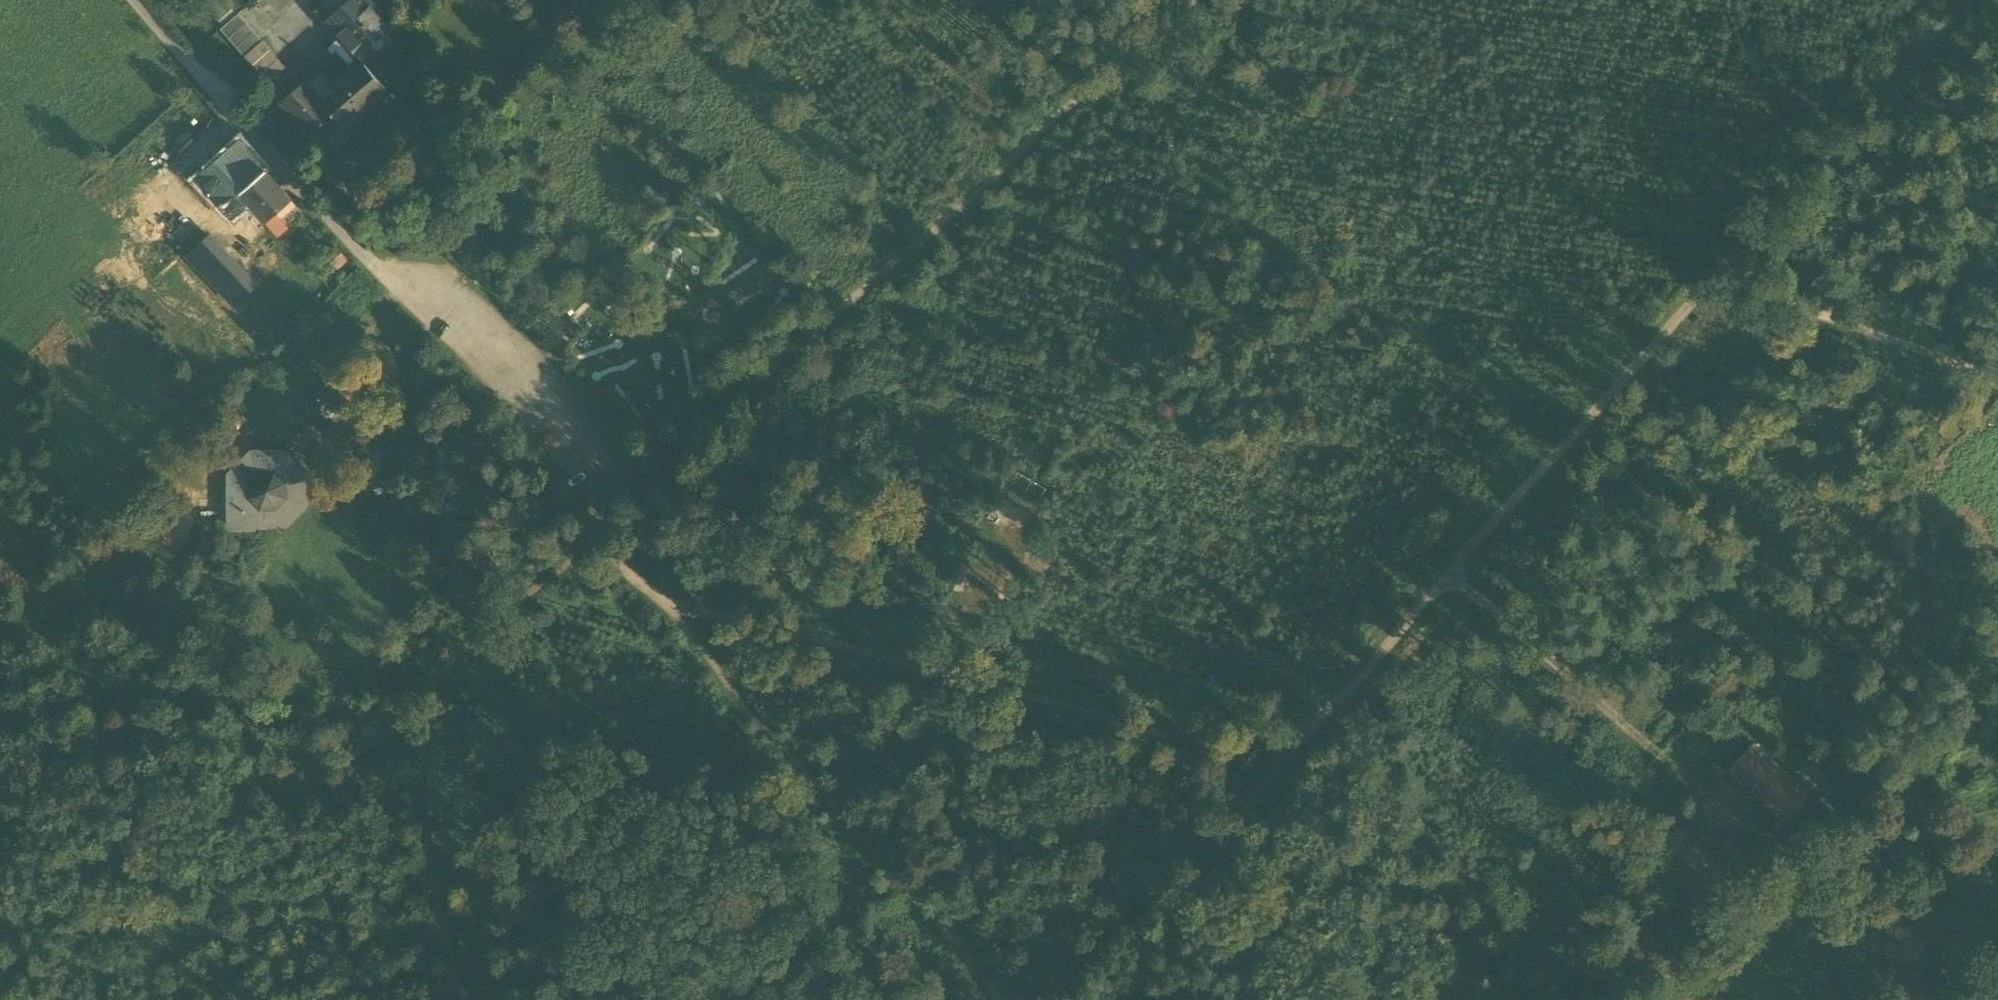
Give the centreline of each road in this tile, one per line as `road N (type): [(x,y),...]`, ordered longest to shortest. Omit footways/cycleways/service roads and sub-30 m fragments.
road 1 (track): [(600,528),(1192,0)]
road 2 (track): [(1452,573),(1969,0)]
road 3 (residential): [(139,0),(600,528)]
road 4 (track): [(1309,732),(1246,742),(654,592)]
road 5 (track): [(600,528),(1000,999)]
road 6 (track): [(600,528),(467,655),(415,728),(440,891),(472,999)]
road 7 (track): [(1452,573),(1762,849)]
road 8 (track): [(1193,856),(1452,573)]
road 9 (track): [(1997,378),(1708,284)]
road 10 (track): [(1021,999),(1193,856)]
road 11 (track): [(1329,999),(1193,856)]

